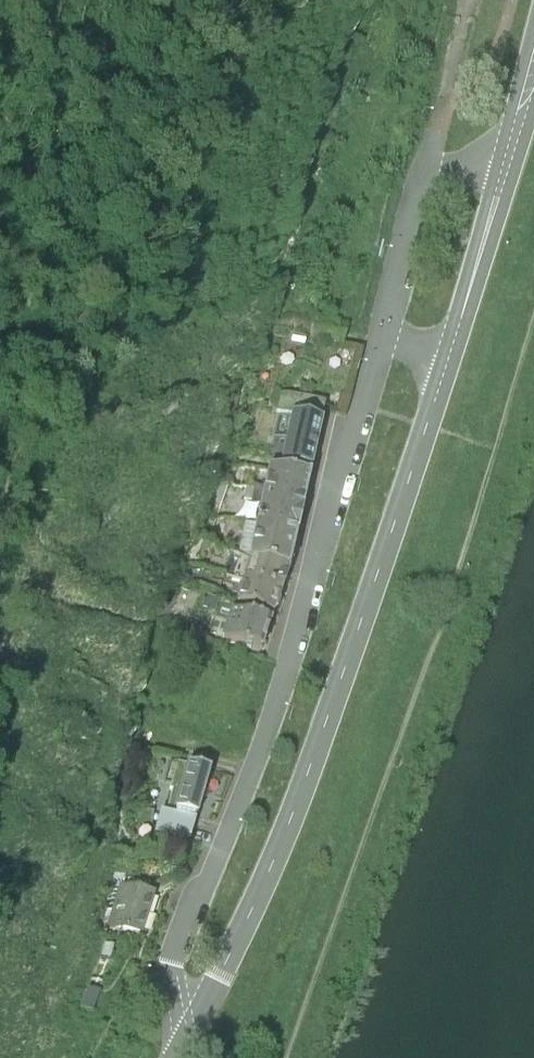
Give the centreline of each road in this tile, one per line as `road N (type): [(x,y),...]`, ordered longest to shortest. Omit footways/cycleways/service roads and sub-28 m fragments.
road 1 (unclassified): [(379,342),(280,689),(173,971),(187,1035)]
road 2 (tertiary): [(187,1035),(288,825),(447,362)]
road 3 (unclassified): [(507,165),(424,170),(379,342)]
road 4 (tertiary): [(447,362),(507,165)]

